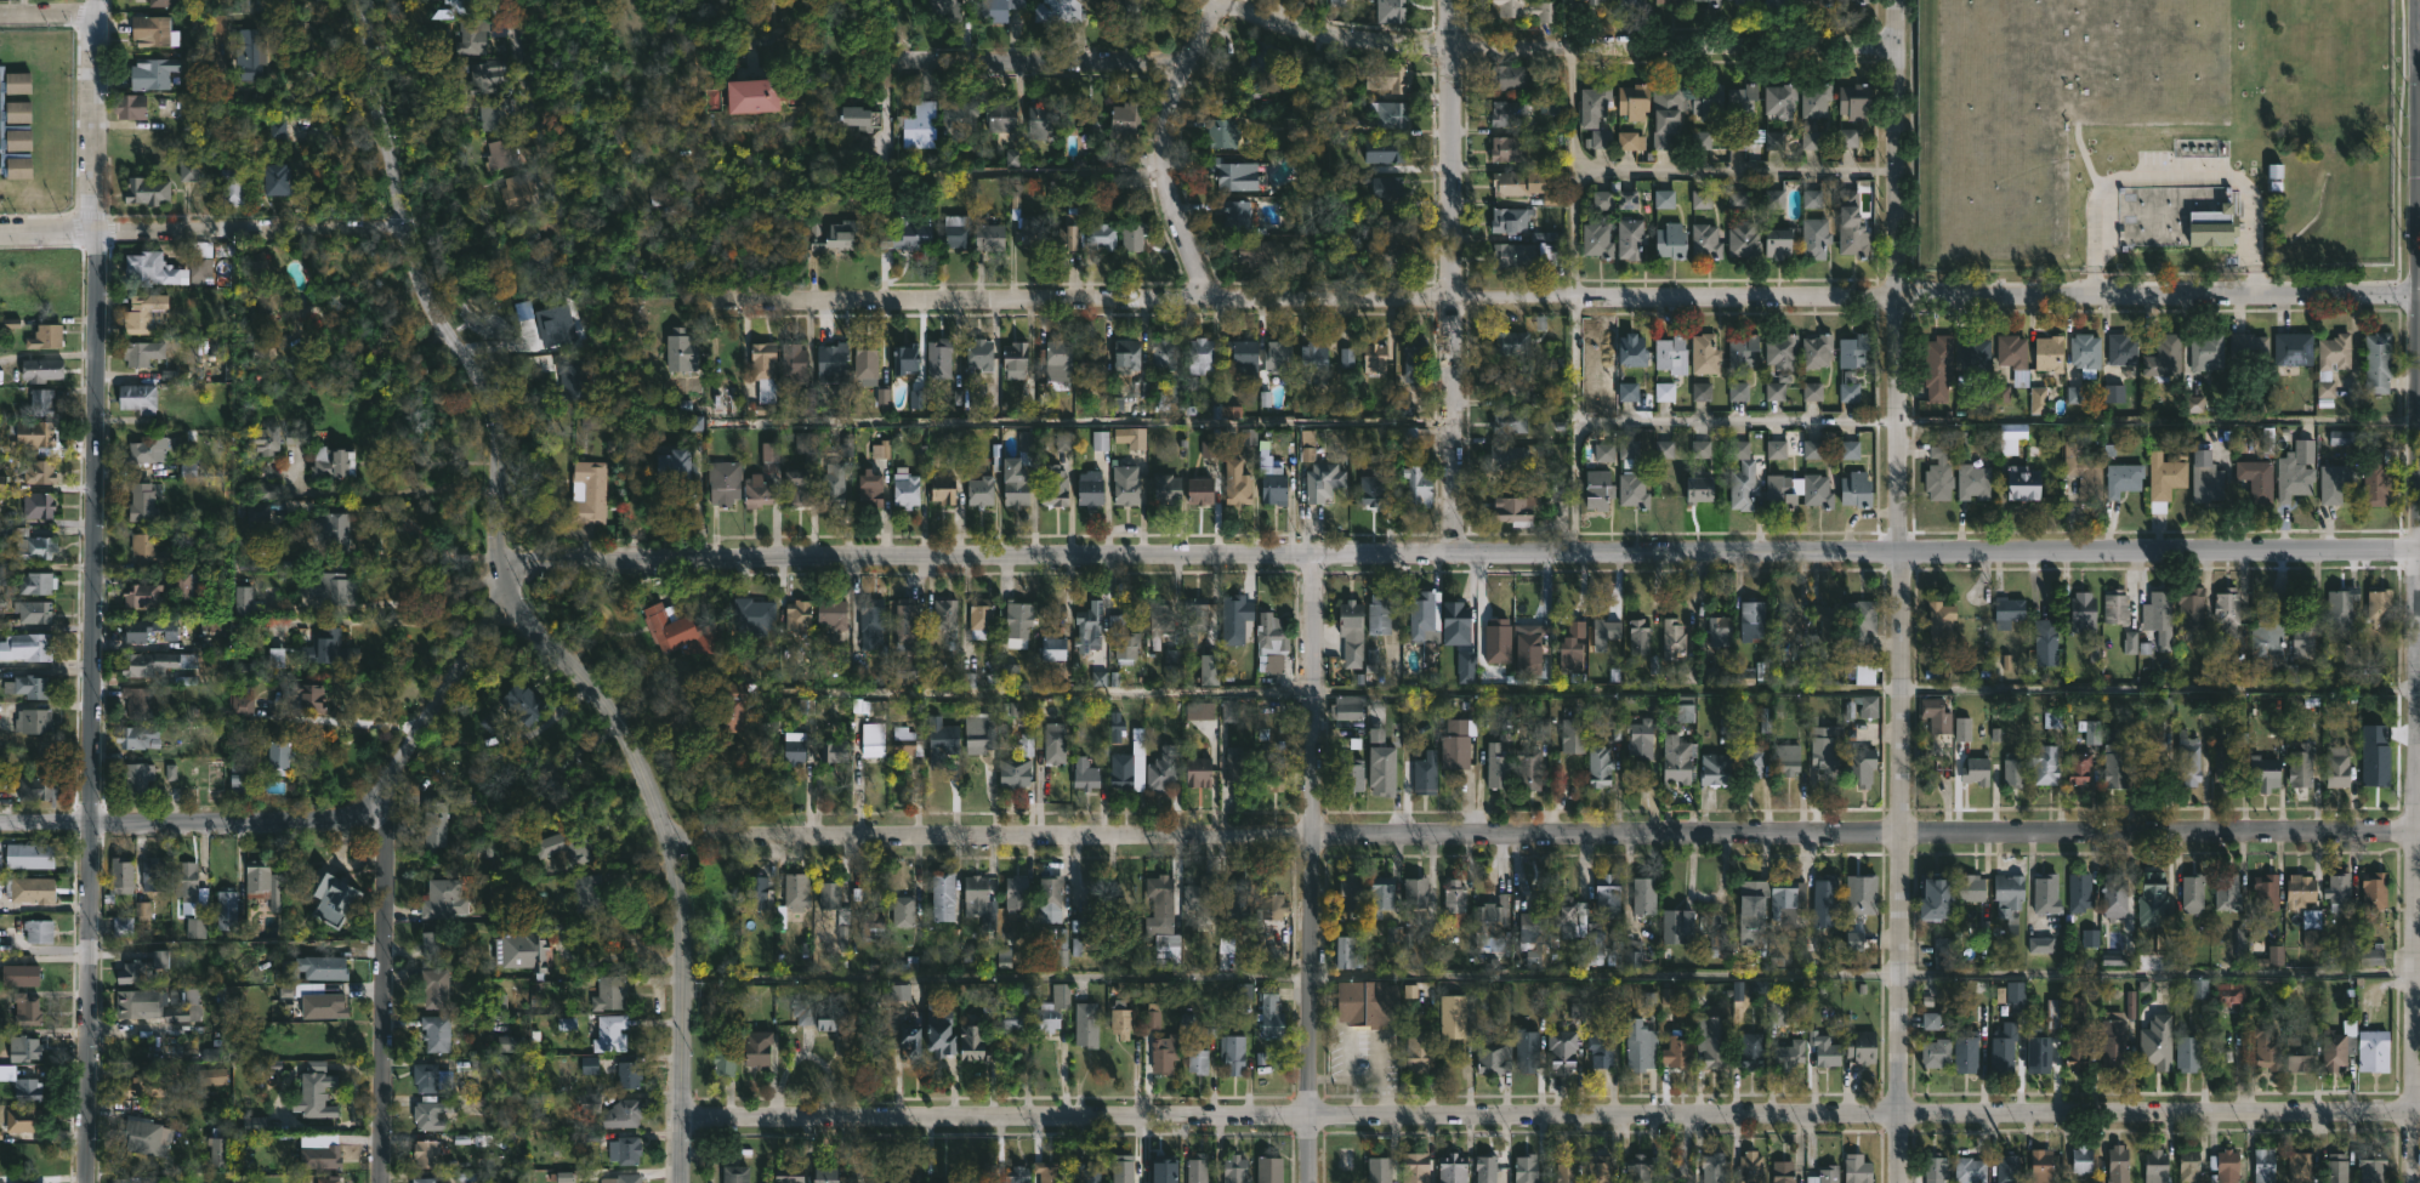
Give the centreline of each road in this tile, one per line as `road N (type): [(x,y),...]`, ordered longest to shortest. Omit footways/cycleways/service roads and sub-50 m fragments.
road 1 (residential): [(2419,836),(1607,838),(1313,830),(666,836)]
road 2 (residential): [(2419,1114),(681,1111)]
road 3 (residential): [(2419,297),(703,300)]
road 4 (tertiary): [(1894,551),(502,559)]
road 5 (residential): [(94,0),(86,1182)]
road 6 (residential): [(1898,45),(1444,46),(1295,27),(1229,0)]
road 7 (tertiary): [(501,598),(613,711),(666,836),(683,904),(678,1182)]
road 8 (residential): [(2419,548),(2413,1182)]
road 9 (residential): [(1894,551),(1893,1182)]
road 10 (residential): [(1314,552),(1309,1182)]
road 11 (residential): [(501,598),(362,811),(345,818),(0,820)]
road 12 (tertiary): [(370,0),(385,127),(425,288),(493,408),(502,559)]
road 13 (residential): [(1445,0),(1449,552)]
road 14 (tertiary): [(1896,0),(1894,551)]
road 15 (tertiary): [(2419,548),(1894,551)]
road 16 (residential): [(407,226),(0,234)]
road 17 (residential): [(386,779),(382,1182)]
road 18 (residential): [(1222,0),(1188,62),(1168,137),(1174,217),(1209,297)]
road 19 (residential): [(897,59),(1188,62)]
road 20 (tertiary): [(2419,0),(2419,219)]

